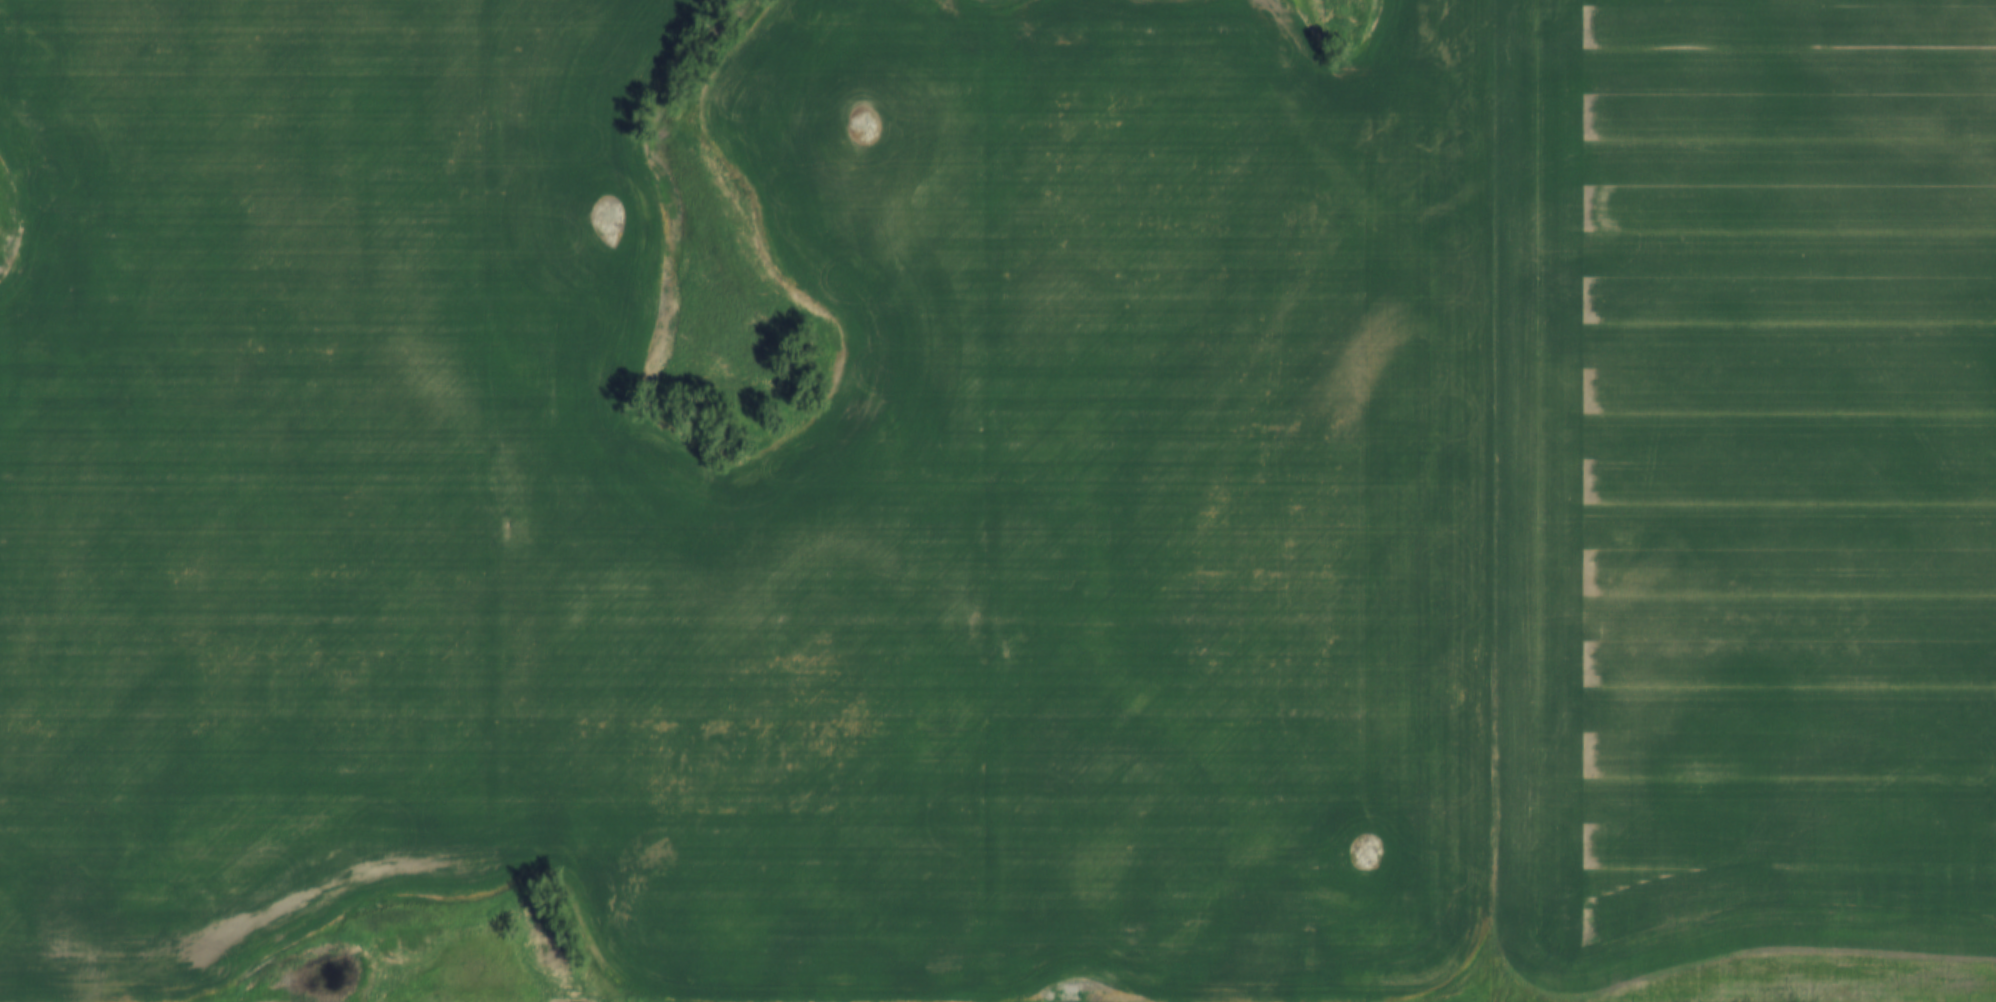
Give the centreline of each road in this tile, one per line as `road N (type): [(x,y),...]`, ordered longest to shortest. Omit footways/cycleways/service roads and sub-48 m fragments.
road 1 (track): [(1491,0),(1491,1001)]

